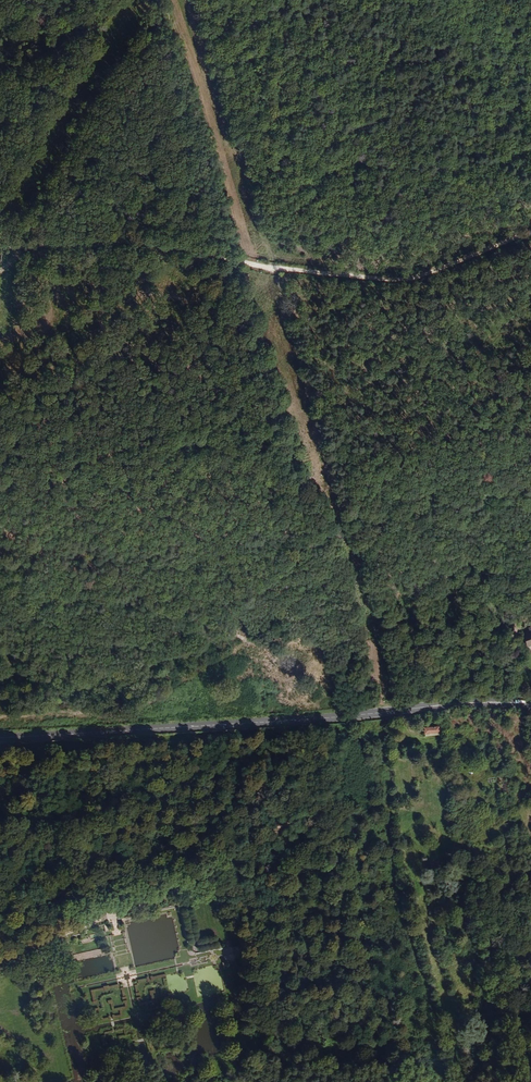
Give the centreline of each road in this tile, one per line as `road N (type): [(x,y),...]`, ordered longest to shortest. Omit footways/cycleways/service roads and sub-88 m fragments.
road 1 (track): [(530,239),(460,266),(376,281),(125,243),(0,248)]
road 2 (secondary): [(530,705),(459,703),(285,723),(0,738)]

